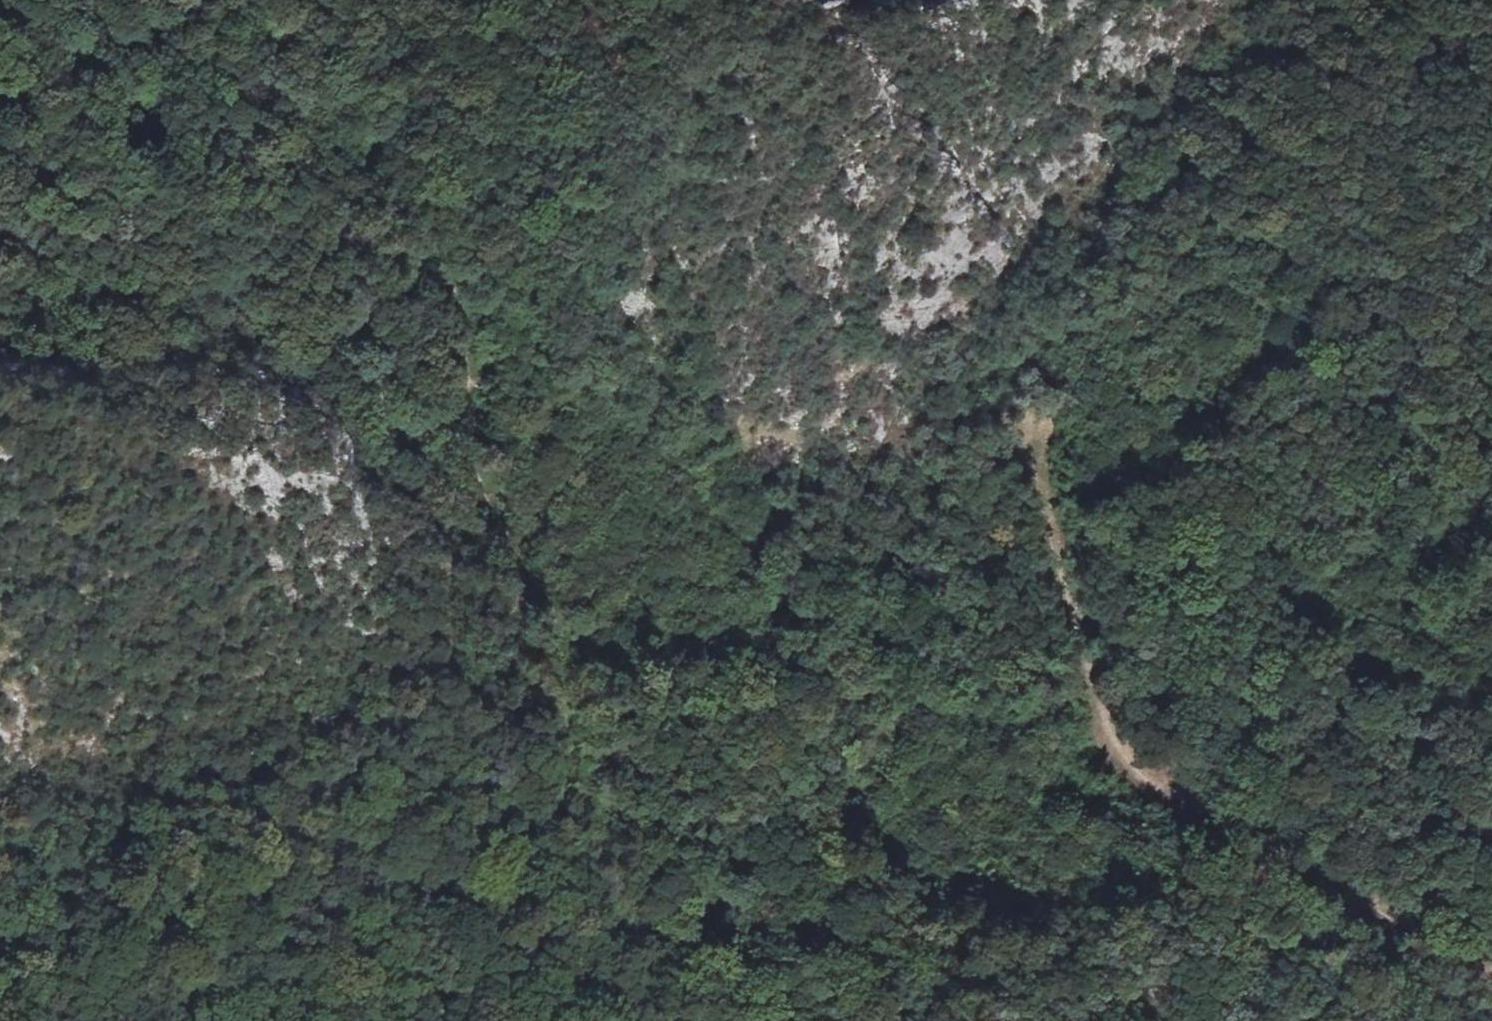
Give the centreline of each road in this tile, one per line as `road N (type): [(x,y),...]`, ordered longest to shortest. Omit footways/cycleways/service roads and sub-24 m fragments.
road 1 (track): [(1491,981),(1279,840),(1170,801),(1130,762),(1089,675),(1026,426)]

